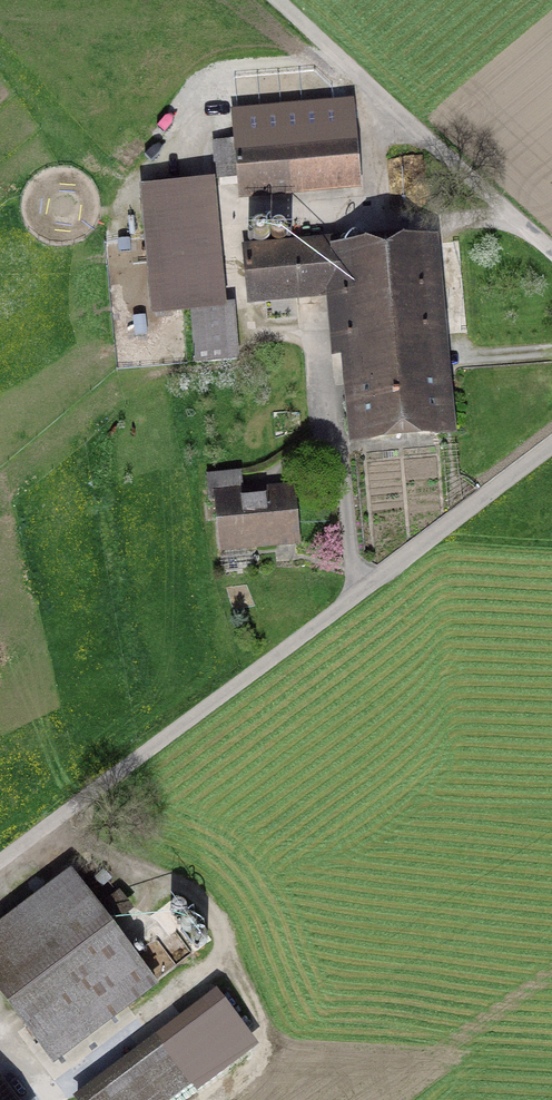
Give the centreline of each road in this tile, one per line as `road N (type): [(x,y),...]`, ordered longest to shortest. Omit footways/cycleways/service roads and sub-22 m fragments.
road 1 (track): [(0,872),(551,443)]
road 2 (residential): [(551,261),(268,0)]

